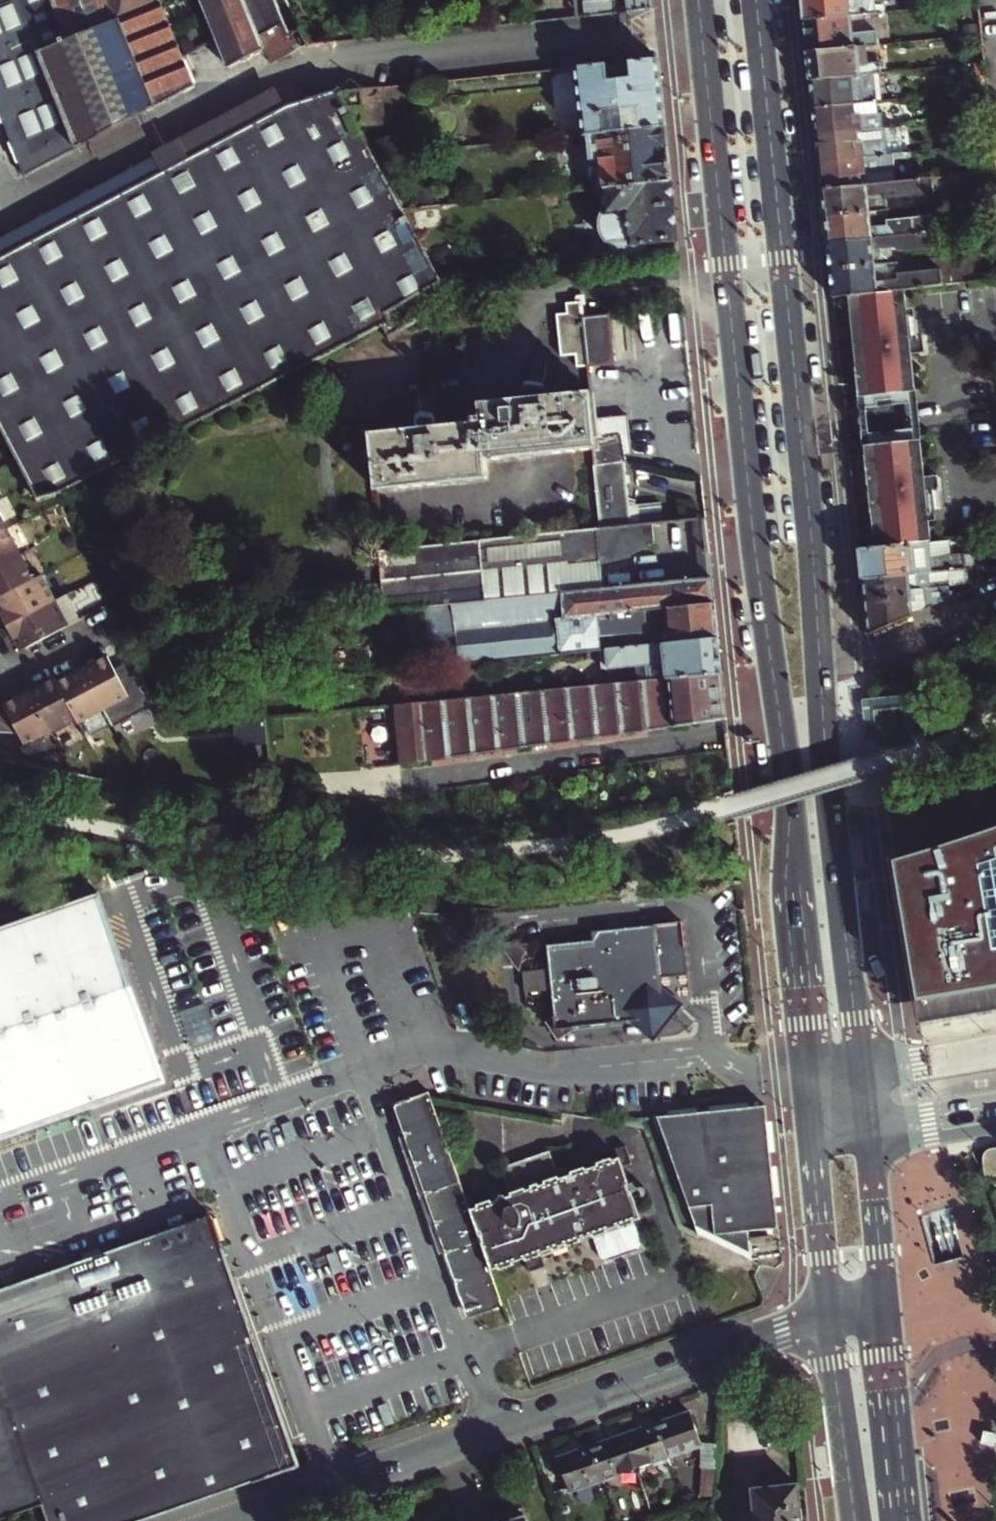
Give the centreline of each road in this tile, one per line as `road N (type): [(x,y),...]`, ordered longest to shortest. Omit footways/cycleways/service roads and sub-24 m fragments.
road 1 (primary): [(700,0),(756,553),(789,781),(788,913),(812,1150)]
road 2 (primary): [(867,1141),(757,0)]
road 3 (residential): [(829,1318),(229,1520)]
road 4 (primary): [(908,1520),(886,1311)]
road 5 (primary): [(829,1318),(856,1520)]
road 6 (primary): [(886,1311),(867,1141)]
road 7 (primary): [(812,1150),(829,1318)]
road 8 (residential): [(867,1141),(995,1119)]

